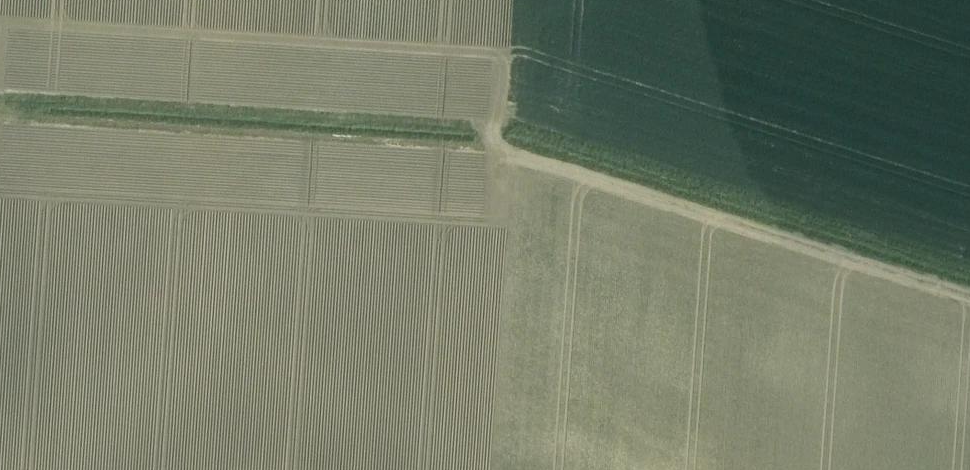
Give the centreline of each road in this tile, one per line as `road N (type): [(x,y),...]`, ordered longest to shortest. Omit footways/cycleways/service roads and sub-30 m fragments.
road 1 (track): [(969,300),(507,157)]

